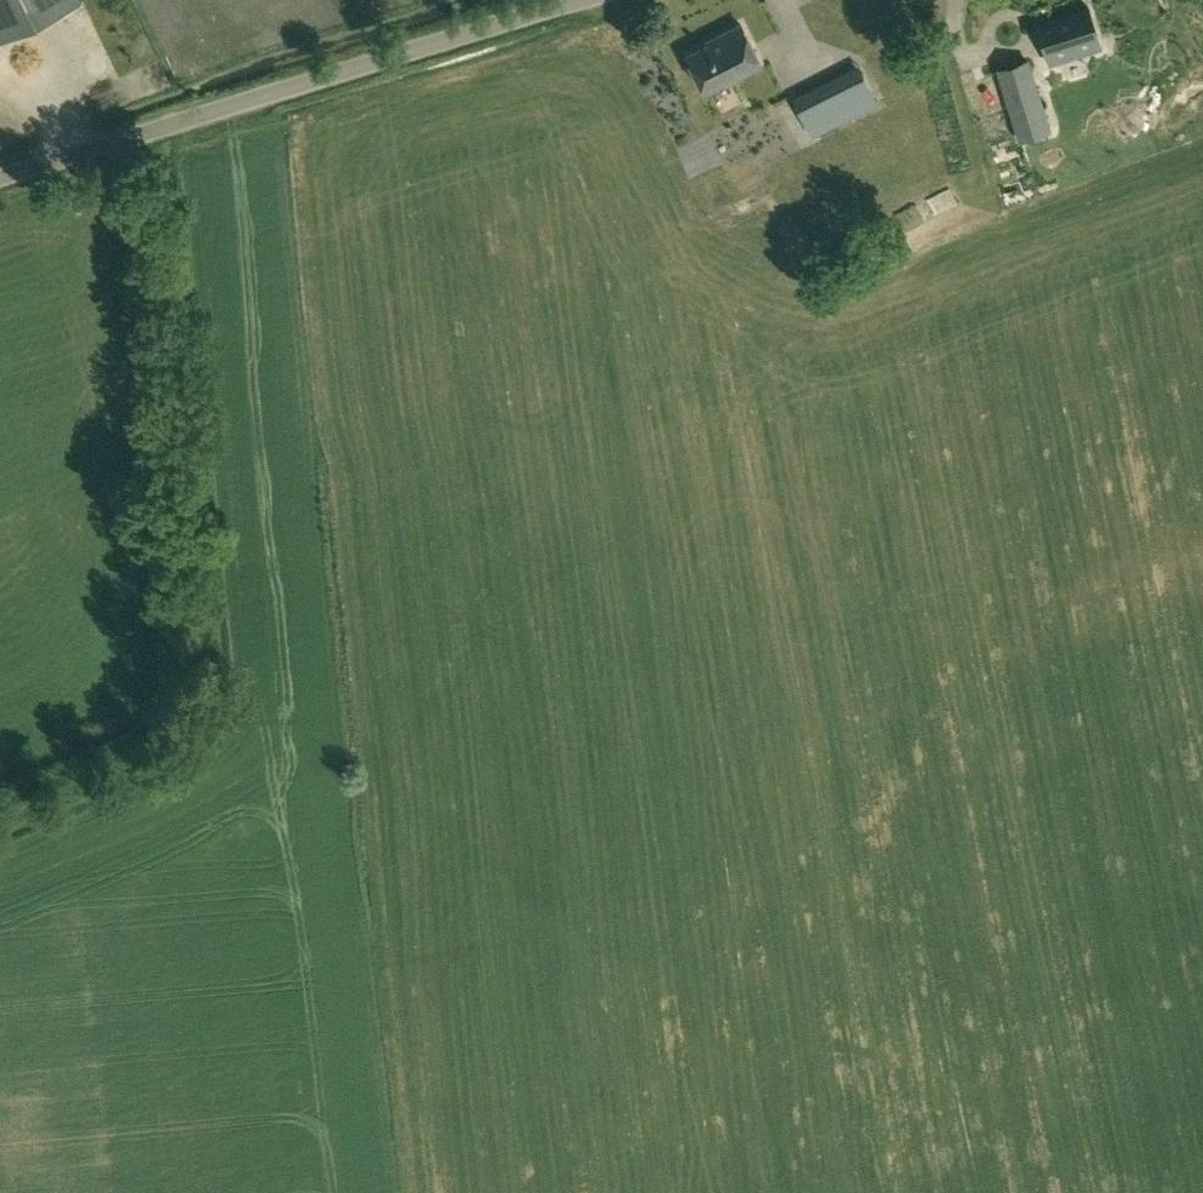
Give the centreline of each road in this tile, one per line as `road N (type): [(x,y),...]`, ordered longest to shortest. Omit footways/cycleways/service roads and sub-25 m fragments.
road 1 (unclassified): [(0,177),(579,0)]

